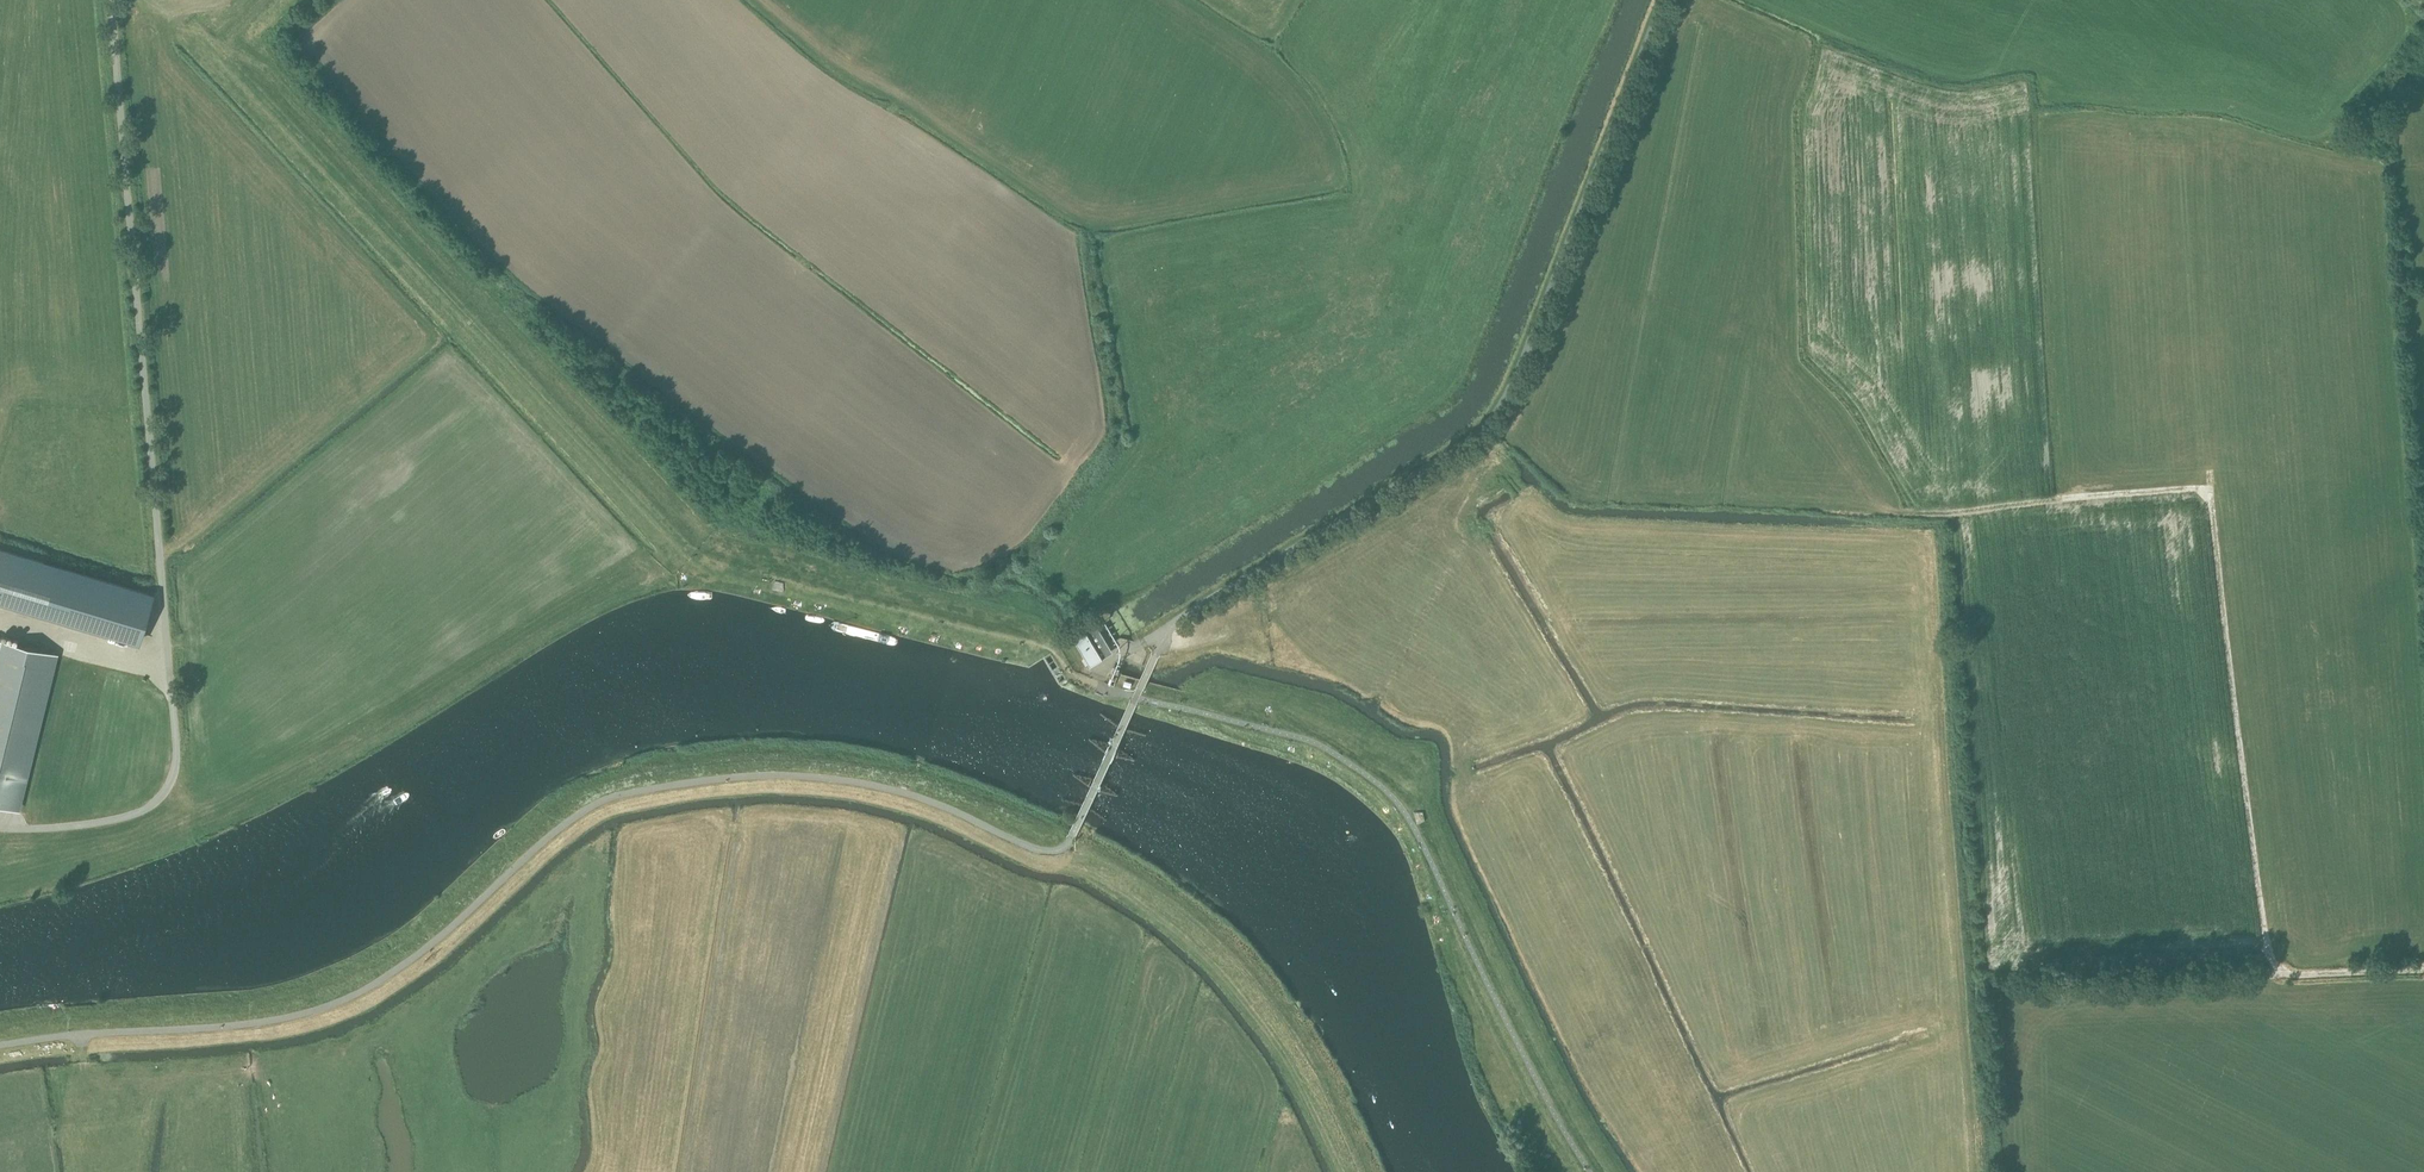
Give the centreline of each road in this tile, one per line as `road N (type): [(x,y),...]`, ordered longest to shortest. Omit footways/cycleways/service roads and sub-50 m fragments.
road 1 (unclassified): [(0,1045),(258,1022),(336,1003),(430,945),(576,815),(622,794),(759,775),(840,780),(917,797),(1032,847),(1058,850),(1155,656)]

